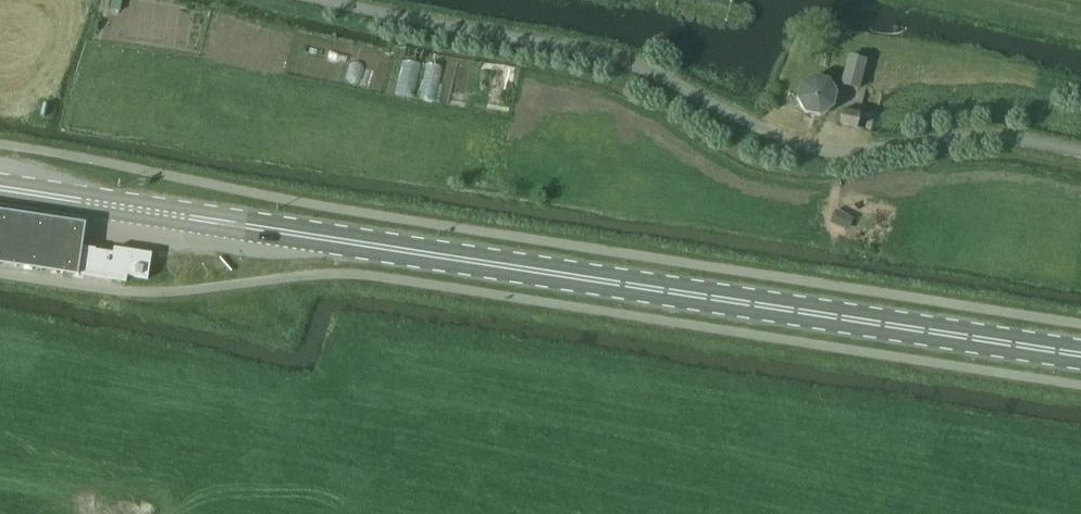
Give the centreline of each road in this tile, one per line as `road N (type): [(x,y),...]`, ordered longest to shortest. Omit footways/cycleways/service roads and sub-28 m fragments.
road 1 (primary): [(1080,356),(0,188)]
road 2 (unclassified): [(1080,151),(976,135),(848,150),(802,145),(603,55),(327,0)]

